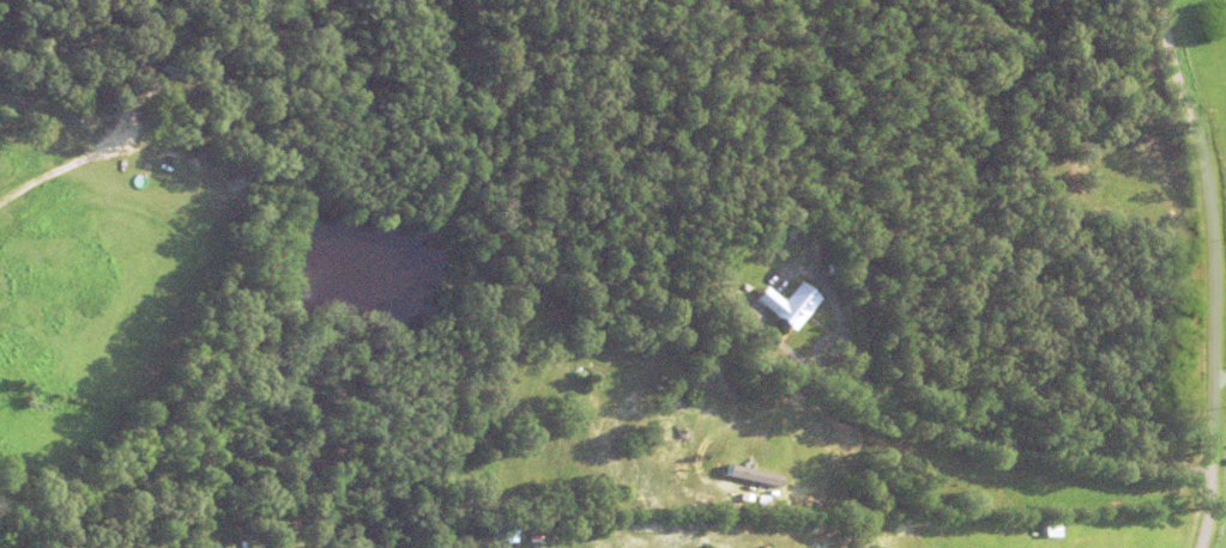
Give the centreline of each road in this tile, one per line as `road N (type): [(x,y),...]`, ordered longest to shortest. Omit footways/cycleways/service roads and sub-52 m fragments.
road 1 (residential): [(1203,547),(1212,470),(1213,209),(1162,0)]

